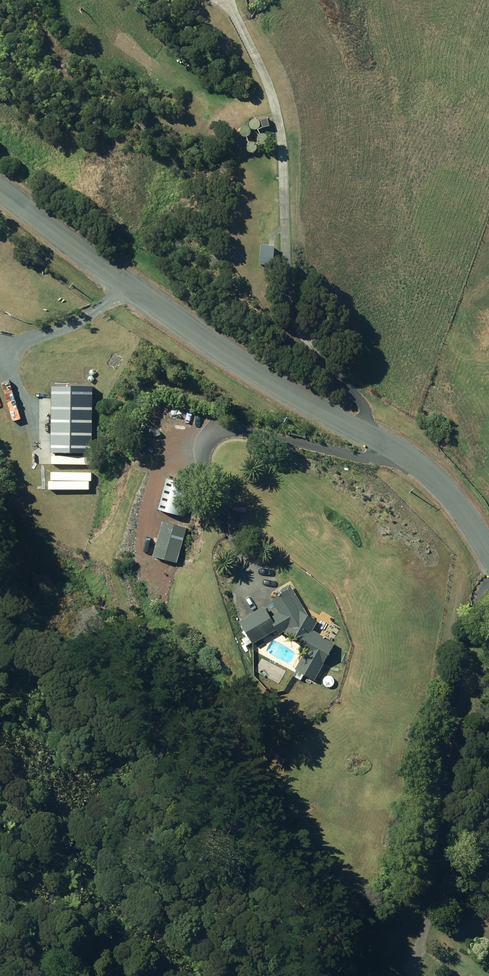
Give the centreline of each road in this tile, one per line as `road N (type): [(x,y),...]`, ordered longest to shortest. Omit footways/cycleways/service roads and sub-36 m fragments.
road 1 (unclassified): [(0,184),(193,336),(438,477),(488,546)]

